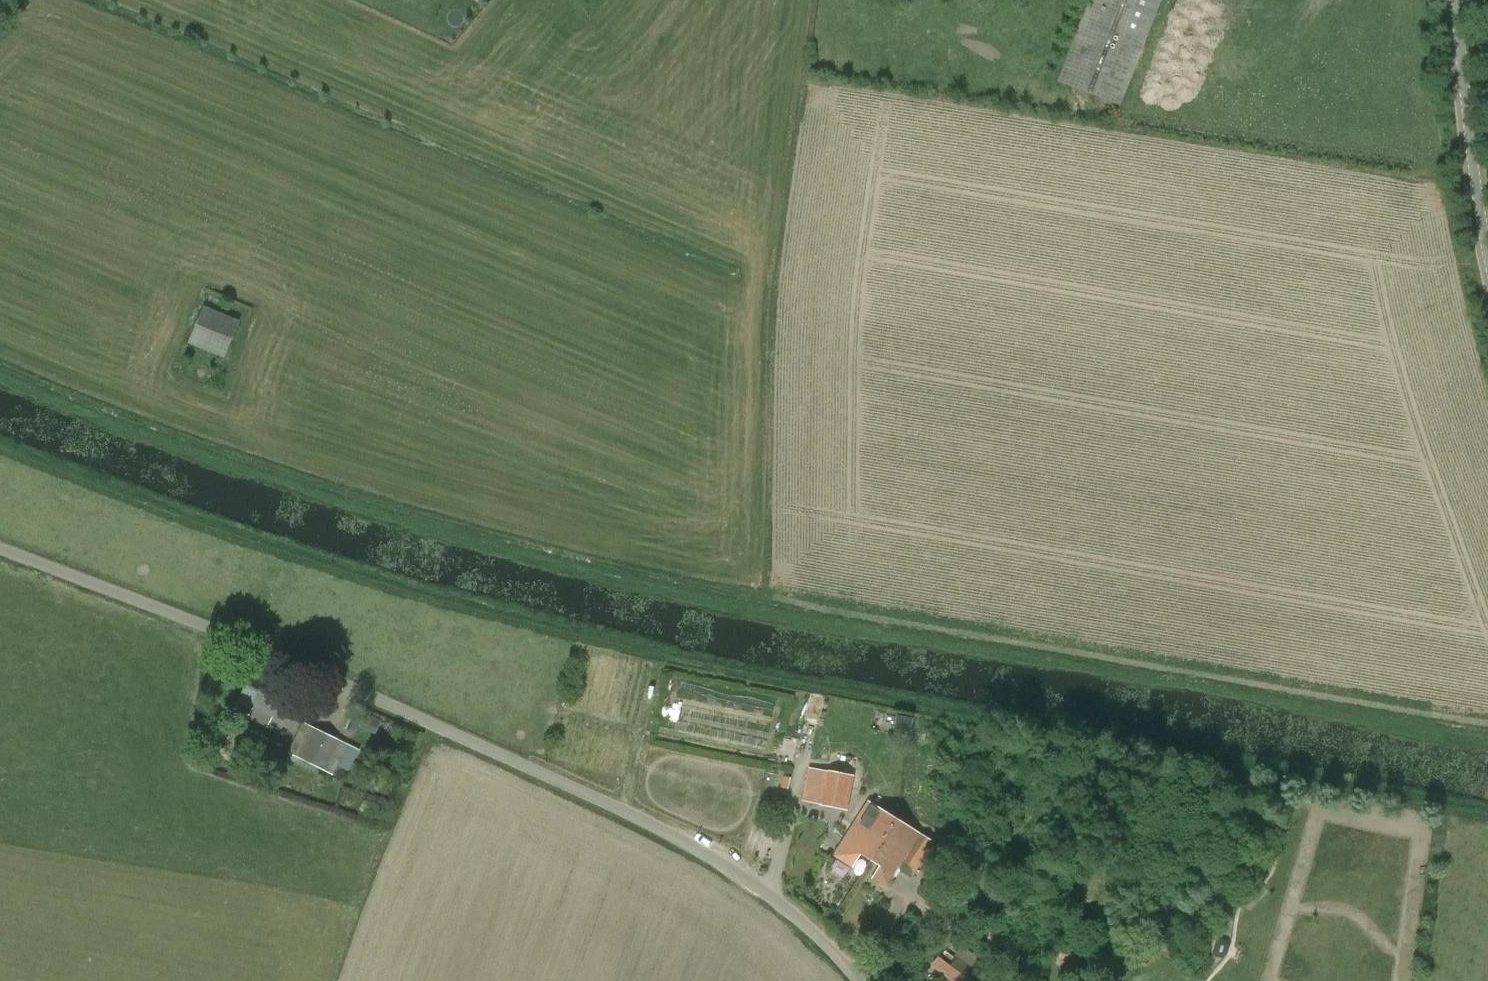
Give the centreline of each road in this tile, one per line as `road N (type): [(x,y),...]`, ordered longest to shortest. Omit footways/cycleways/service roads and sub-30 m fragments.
road 1 (unclassified): [(861,980),(812,929),(661,828),(208,627),(0,548)]
road 2 (tertiary): [(1487,267),(1452,0)]

